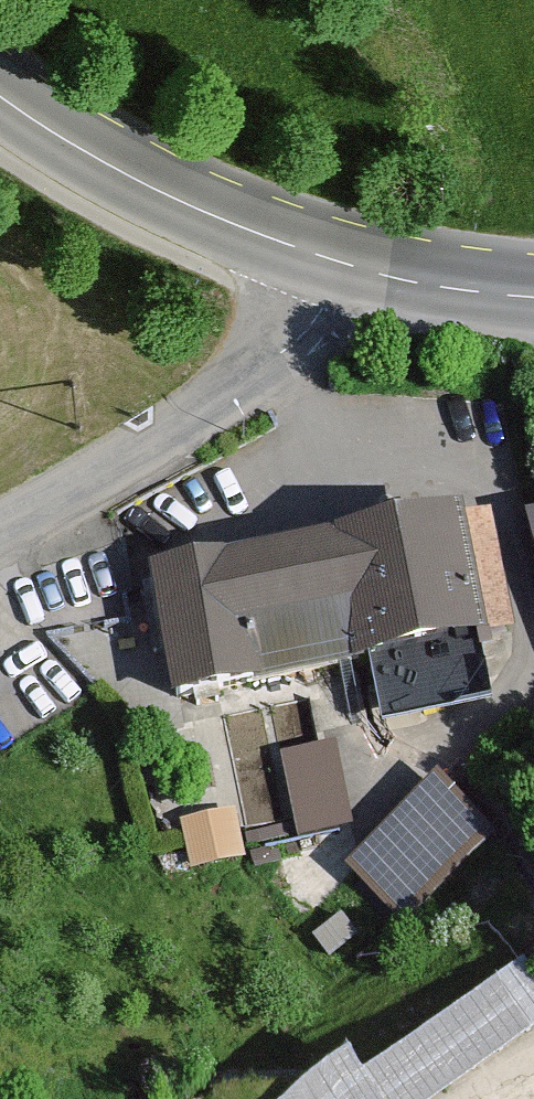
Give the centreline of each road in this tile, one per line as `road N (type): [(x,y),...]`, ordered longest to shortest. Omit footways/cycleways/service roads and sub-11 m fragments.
road 1 (residential): [(301,257),(257,369),(0,529)]
road 2 (secondary): [(301,257),(112,172),(0,100)]
road 3 (secondary): [(533,300),(402,283),(301,257)]

